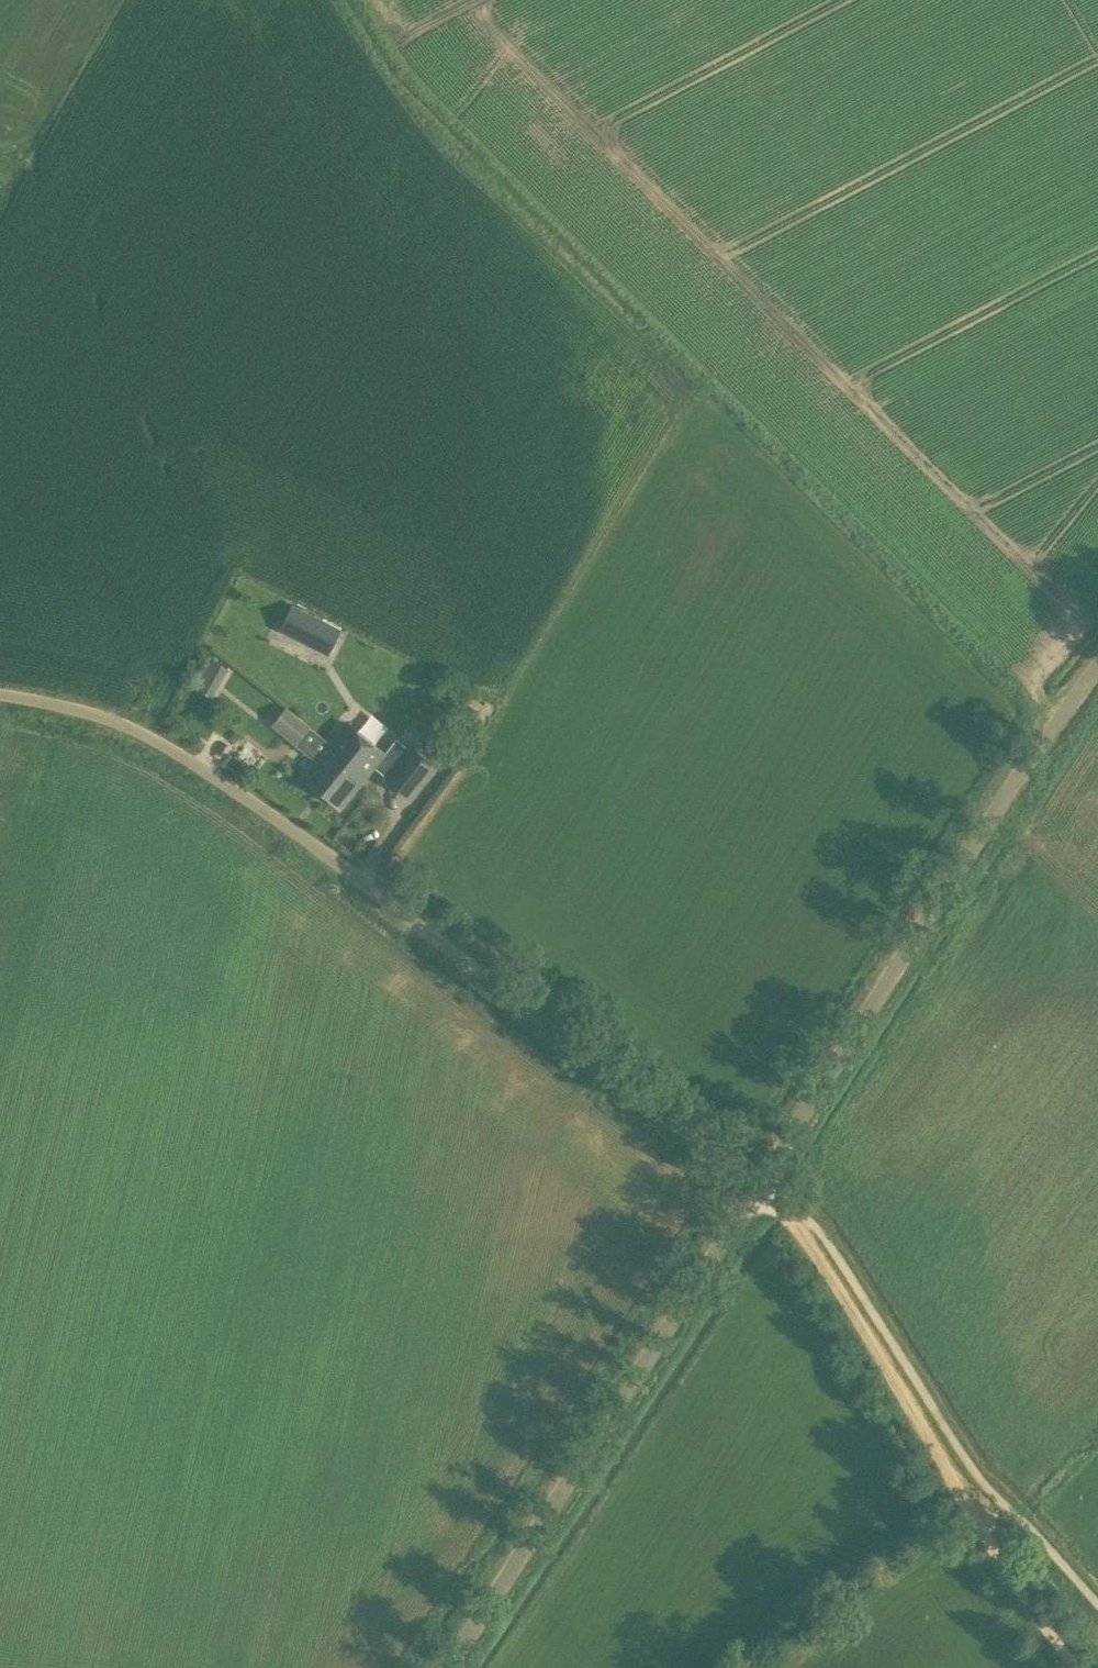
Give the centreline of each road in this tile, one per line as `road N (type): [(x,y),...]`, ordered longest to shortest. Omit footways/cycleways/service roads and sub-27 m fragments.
road 1 (unclassified): [(759,1187),(181,755),(110,718),(0,696)]
road 2 (unclassified): [(759,1187),(906,949),(1097,667)]
road 3 (track): [(1079,1667),(1020,1595),(810,1245),(759,1187)]
road 4 (unclassified): [(447,1667),(759,1187)]

